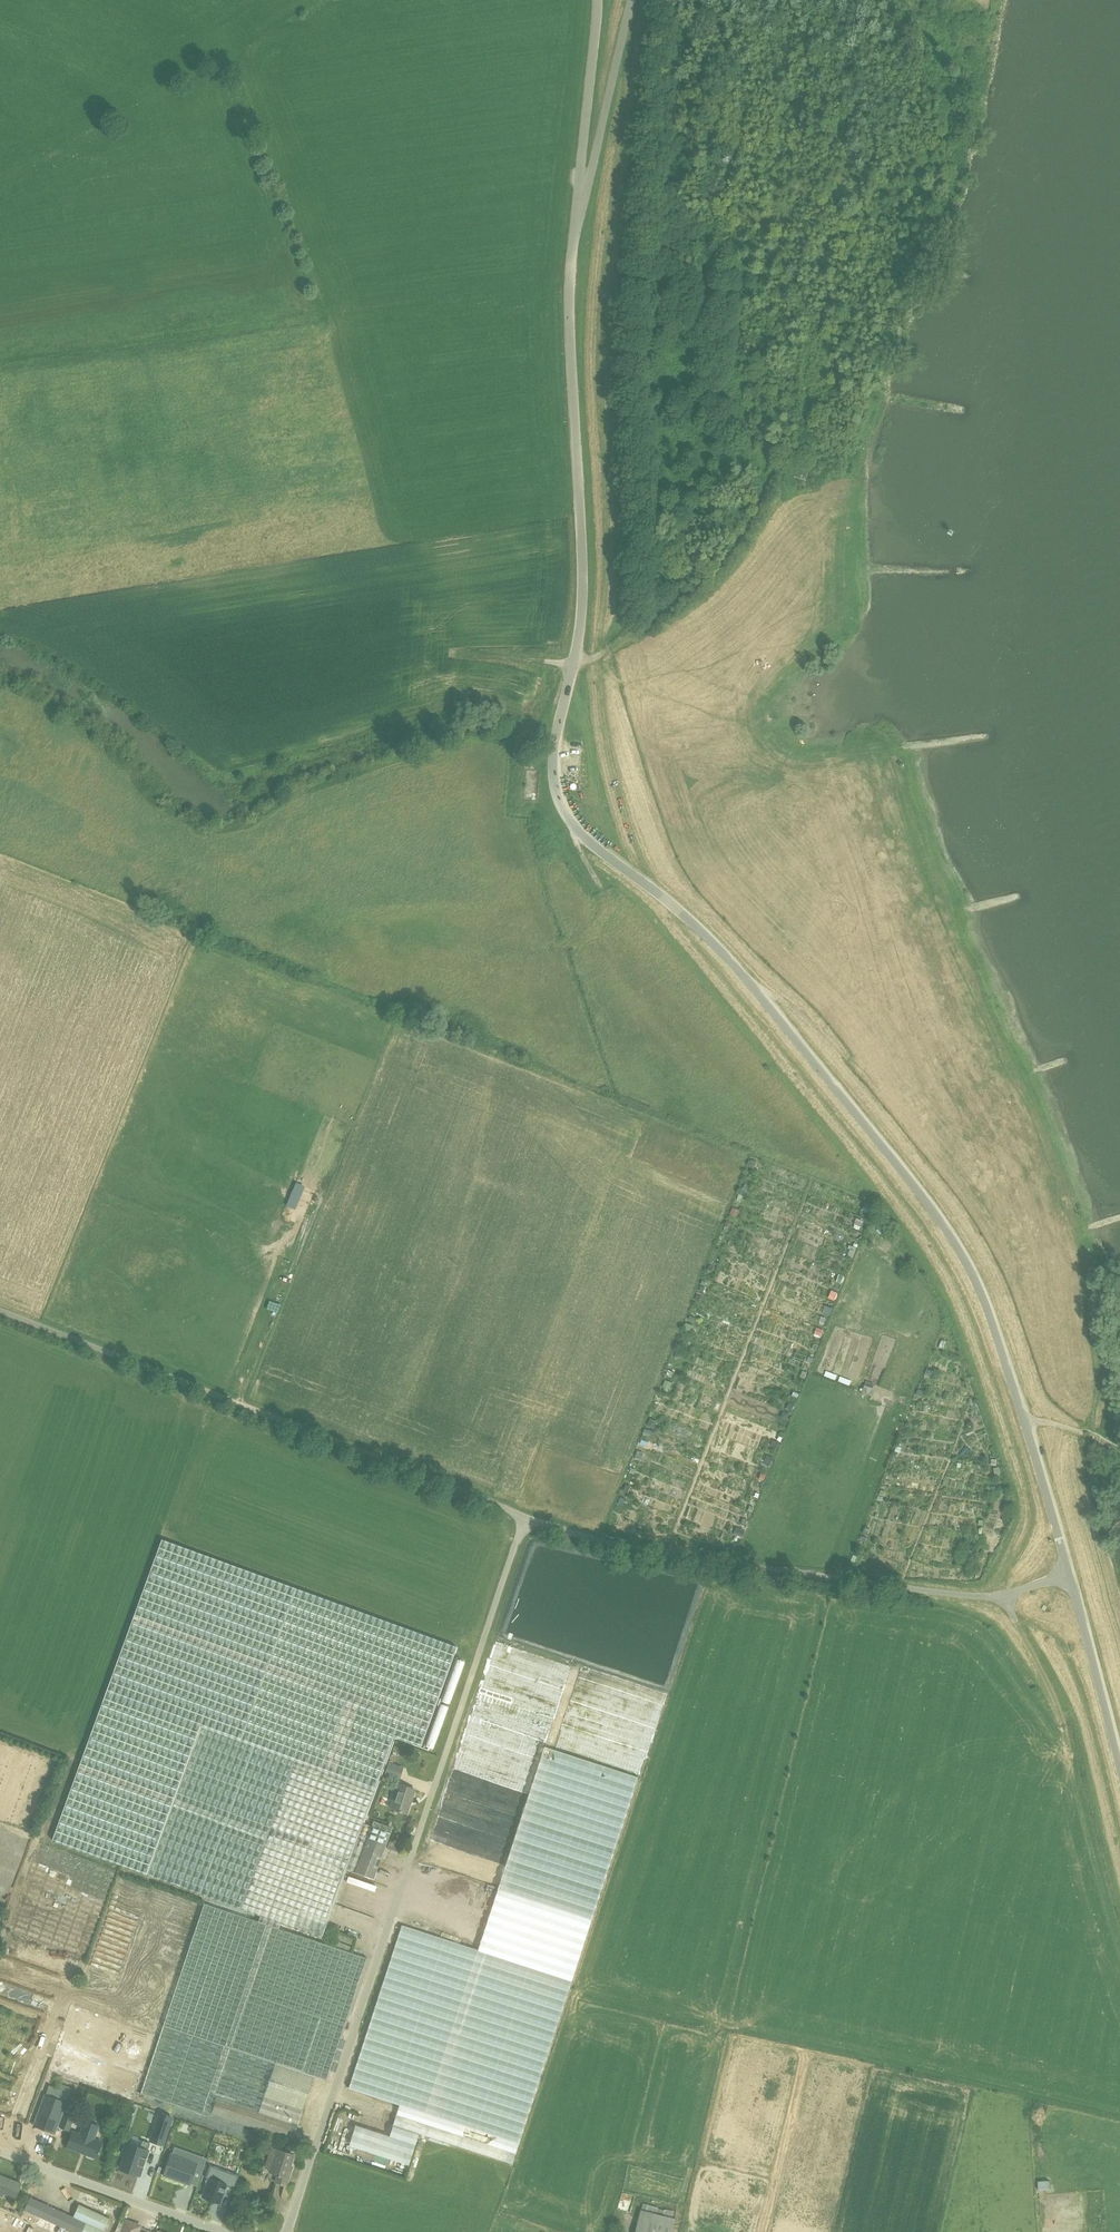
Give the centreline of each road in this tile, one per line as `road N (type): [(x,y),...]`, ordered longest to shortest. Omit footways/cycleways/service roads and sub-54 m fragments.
road 1 (unclassified): [(1069,1574),(984,1301),(939,1220),(725,951),(599,848),(559,801),(556,733),(580,591),(568,311),(579,204)]
road 2 (unclassified): [(287,2231),(525,1517)]
road 3 (unclassified): [(525,1517),(0,1310)]
road 4 (unclassified): [(1069,1574),(1016,1593),(967,1595),(648,1552),(525,1517)]
road 5 (track): [(607,649),(644,631),(721,565),(778,469)]
road 6 (unclassified): [(0,2150),(225,2231)]
road 7 (unclassified): [(579,204),(631,0)]
road 8 (unclassified): [(579,204),(598,0)]
road 9 (unclassified): [(1069,1574),(1119,1766)]

